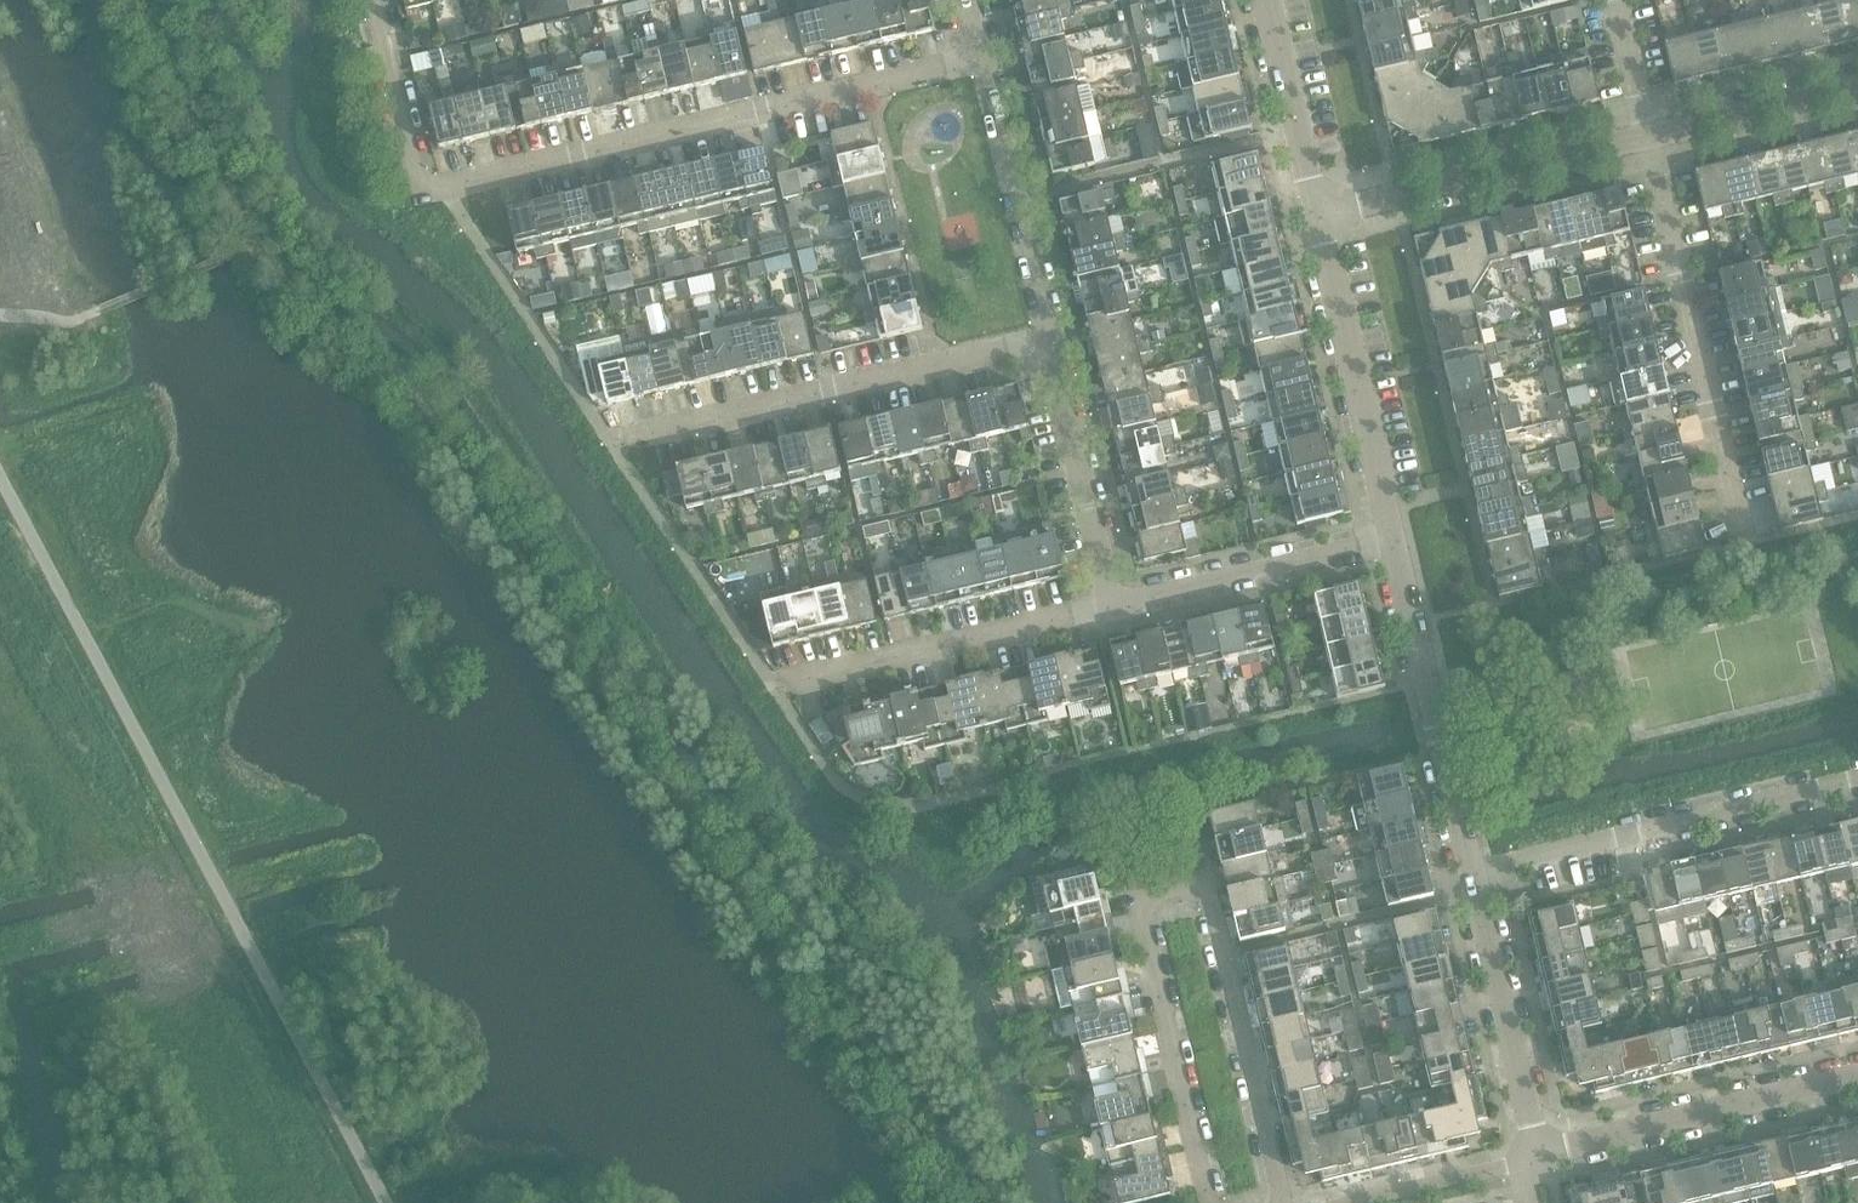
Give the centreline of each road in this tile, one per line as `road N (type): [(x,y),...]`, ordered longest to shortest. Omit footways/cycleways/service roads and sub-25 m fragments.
road 1 (residential): [(421,191),(982,65)]
road 2 (residential): [(1211,1202),(1141,897),(1201,884),(1216,950)]
road 3 (residential): [(627,446),(1052,346)]
road 4 (residential): [(1744,545),(1646,136)]
road 5 (residential): [(1473,879),(1857,785)]
road 6 (tertiary): [(1473,879),(1394,540)]
road 7 (residential): [(1315,216),(1646,136)]
road 8 (tertiary): [(1394,540),(1315,216)]
road 9 (tertiary): [(1536,1153),(1857,1079)]
road 10 (residential): [(797,684),(1112,609)]
road 11 (residential): [(1112,609),(1394,540)]
road 12 (residential): [(1052,346),(982,65)]
road 13 (tertiary): [(1536,1153),(1473,879)]
road 14 (residential): [(1112,609),(1052,346)]
road 15 (residential): [(1216,950),(1276,1202)]
road 16 (residential): [(1536,1153),(1319,1202)]
road 17 (tertiary): [(1315,216),(1263,0)]
road 18 (residential): [(1646,136),(1857,85)]
road 19 (residential): [(421,191),(376,0)]
road 20 (residential): [(1646,136),(1614,0)]

